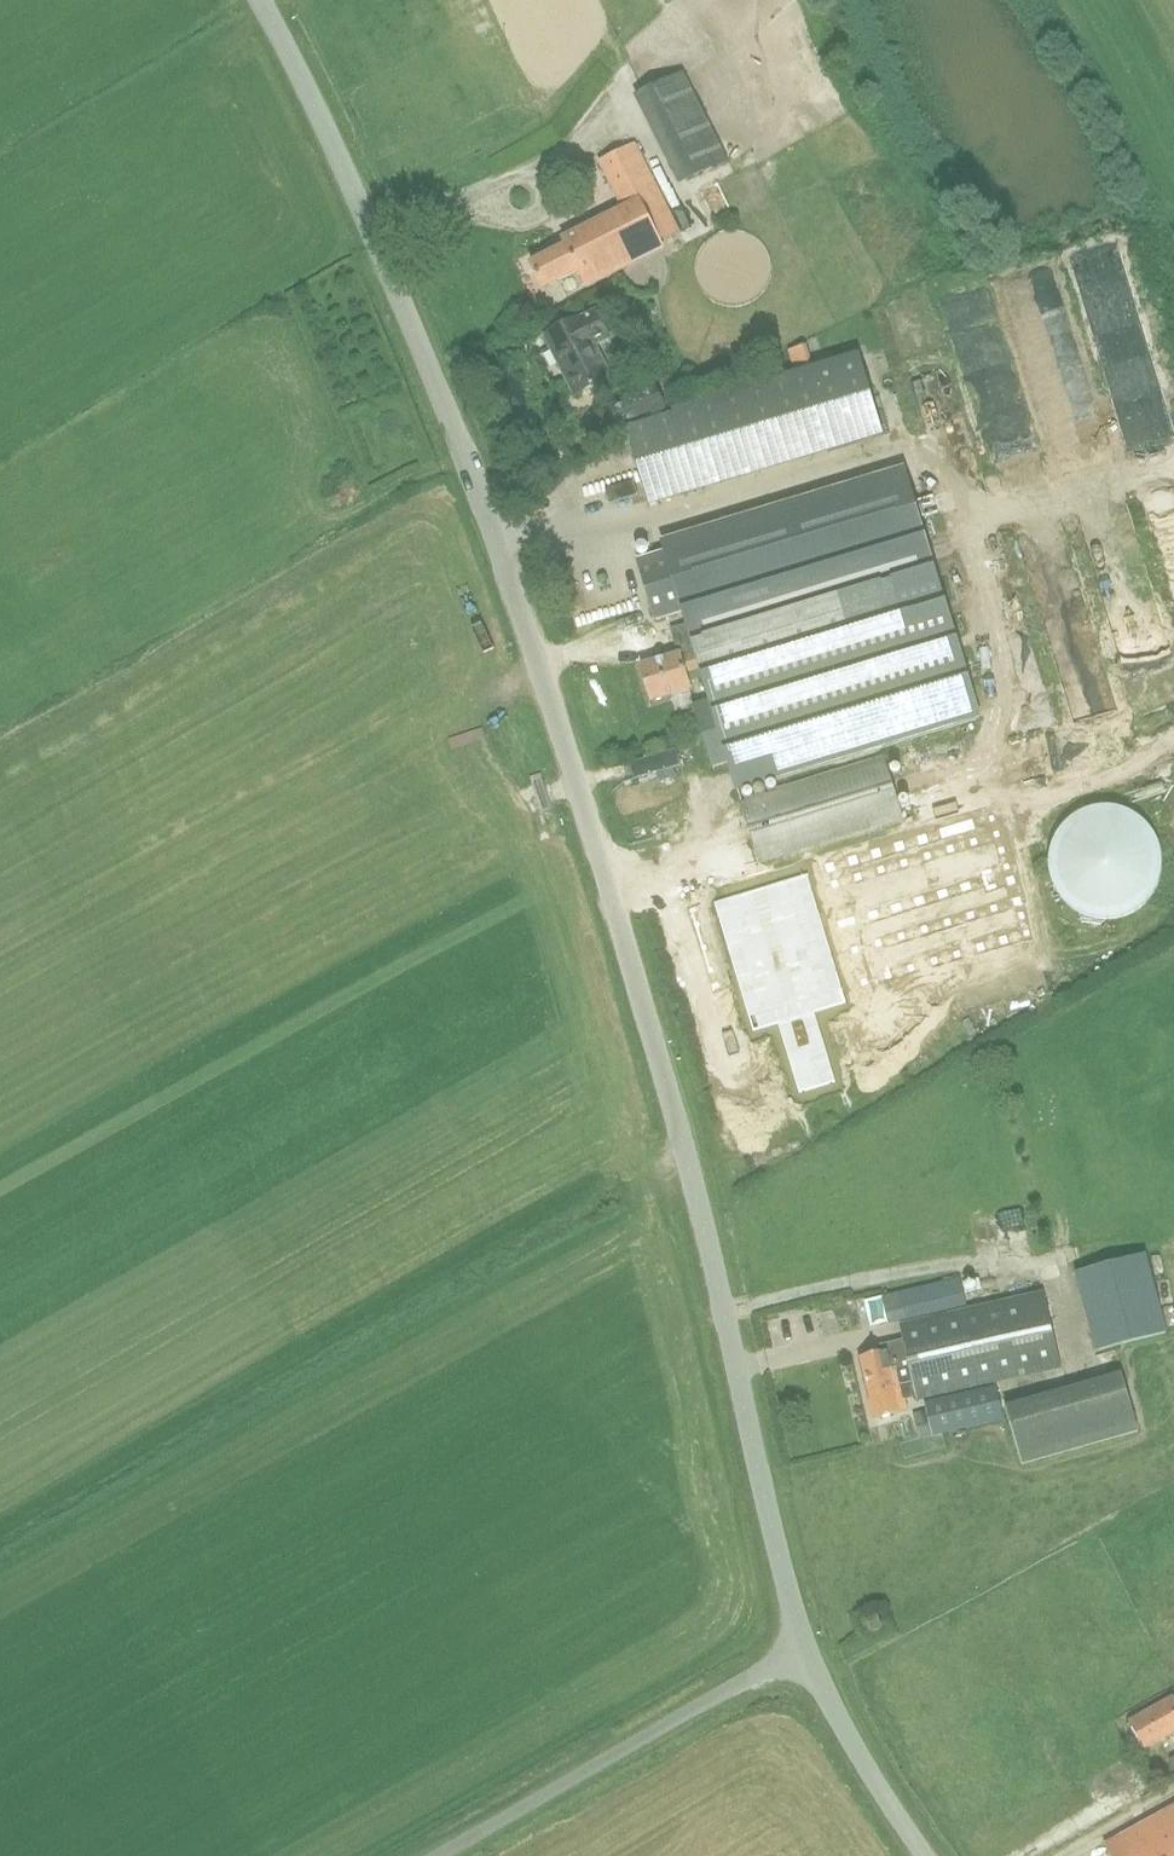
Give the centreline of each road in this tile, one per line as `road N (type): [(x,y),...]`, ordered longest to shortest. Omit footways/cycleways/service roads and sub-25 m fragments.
road 1 (unclassified): [(804,1646),(638,978),(462,458),(257,0)]
road 2 (unclassified): [(437,1855),(804,1646)]
road 3 (unclassified): [(804,1646),(928,1855)]

